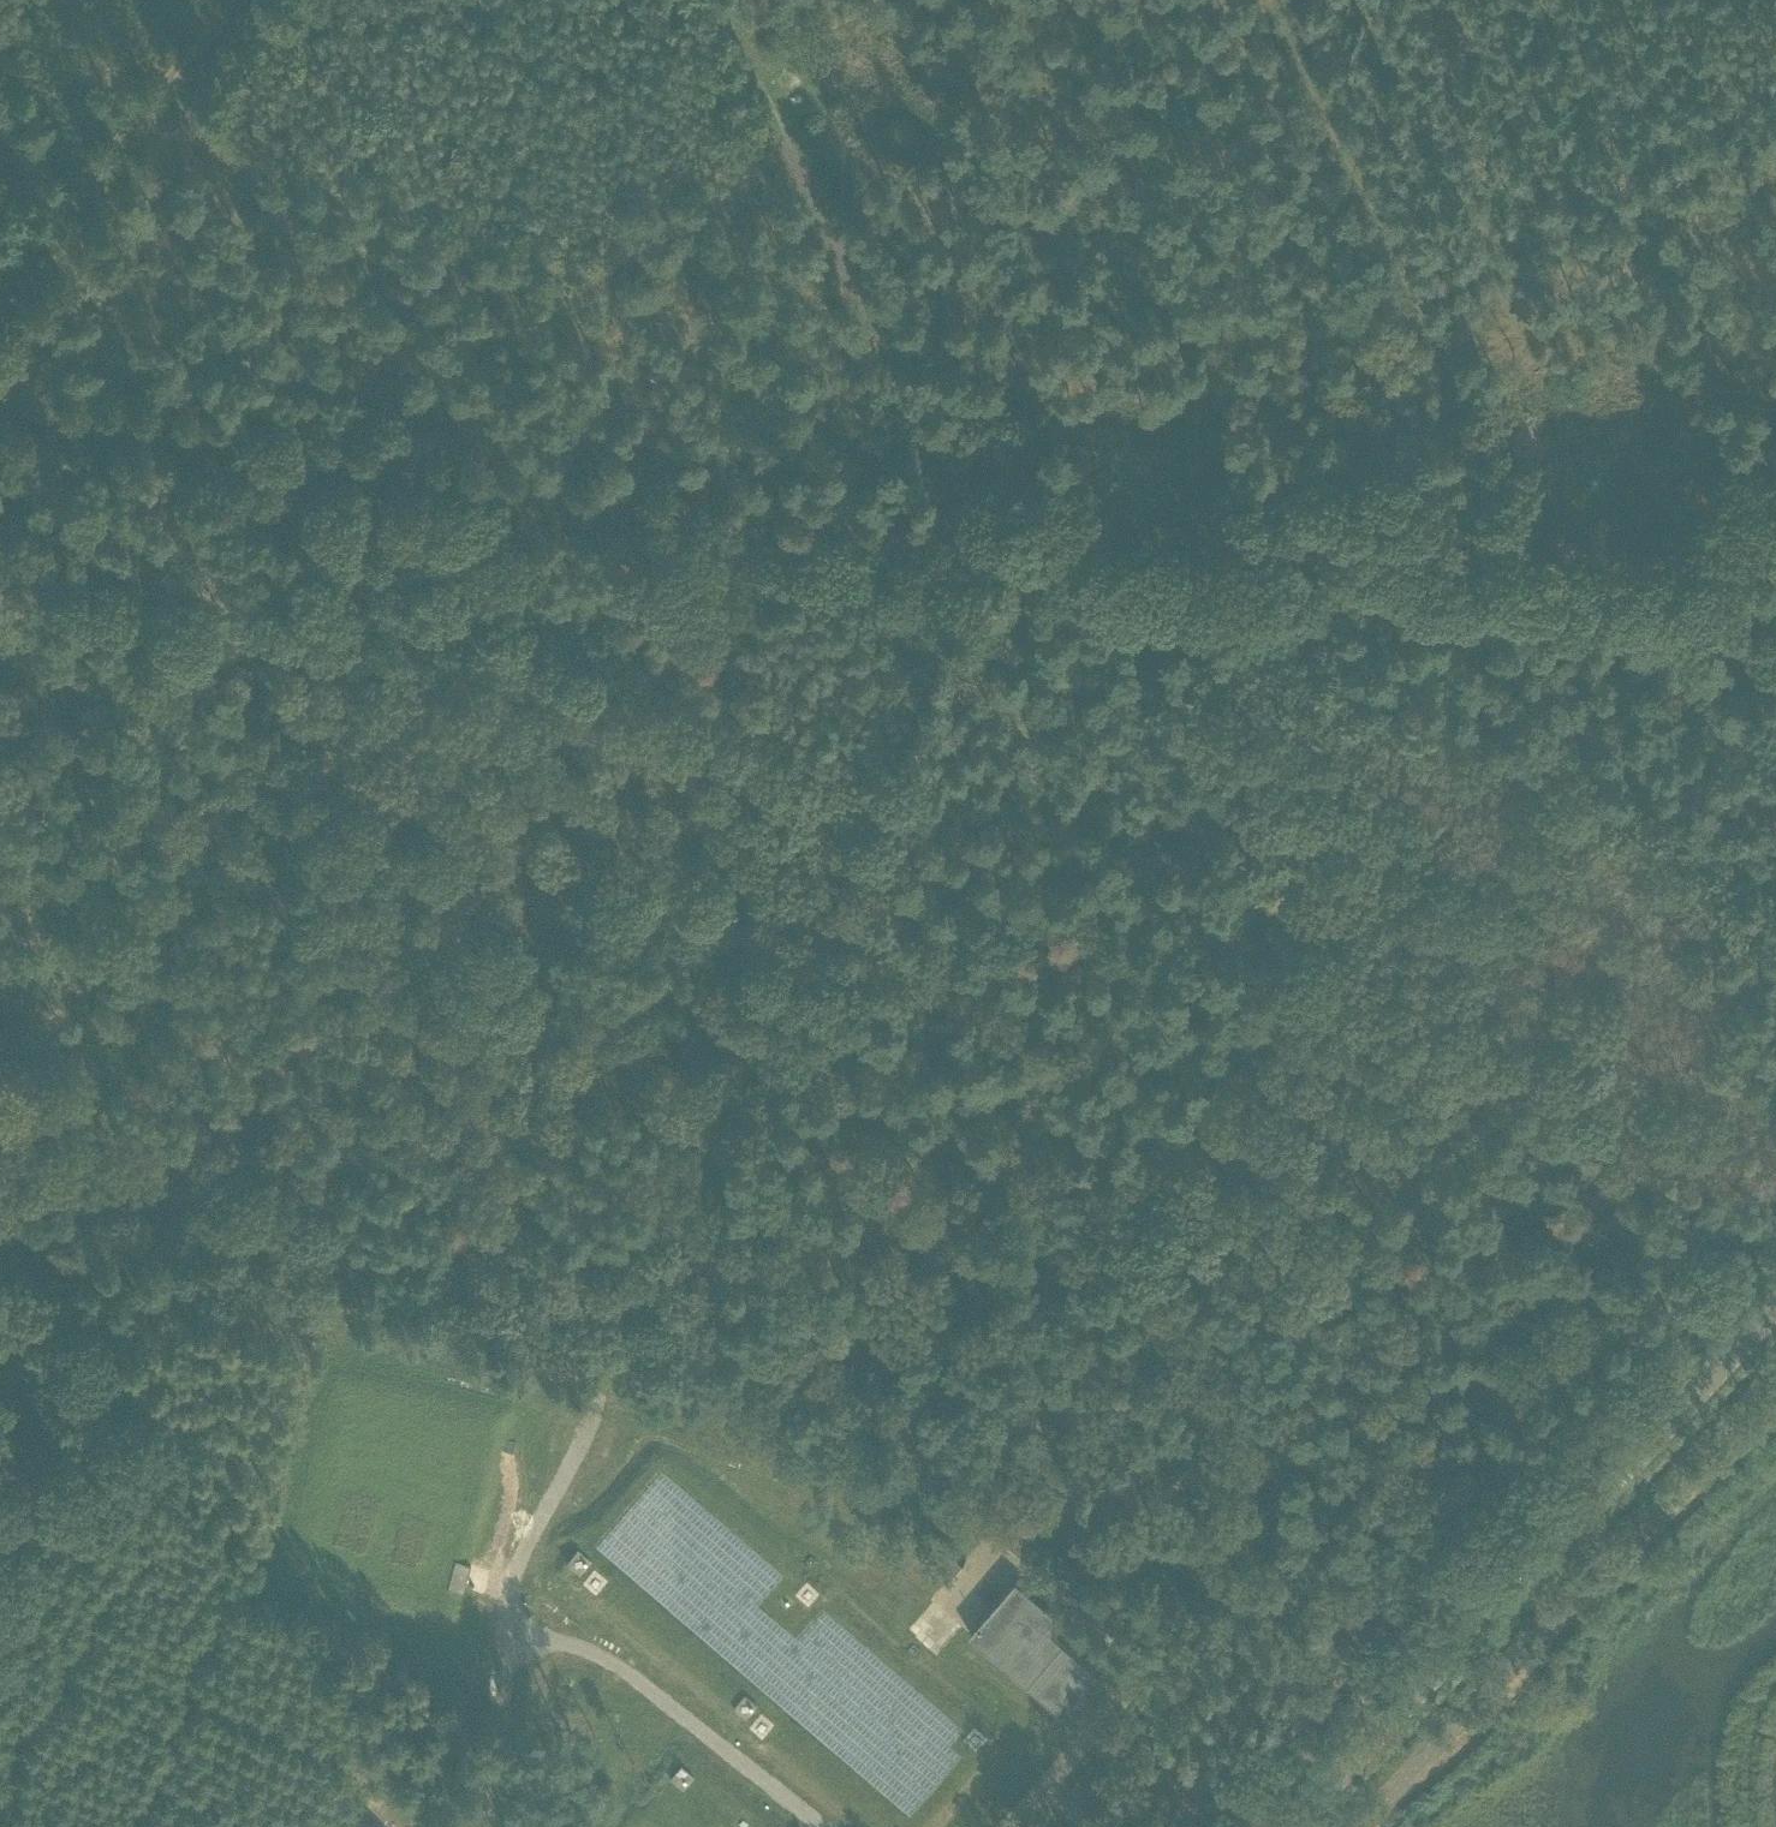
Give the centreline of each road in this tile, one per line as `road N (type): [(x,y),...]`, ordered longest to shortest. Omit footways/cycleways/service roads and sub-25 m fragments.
road 1 (track): [(939,541),(899,686),(596,1394),(1460,1640)]
road 2 (track): [(939,541),(0,405)]
road 3 (track): [(1775,528),(966,538)]
road 4 (tertiary): [(1285,1826),(1775,1301)]
road 5 (track): [(895,0),(755,71),(966,538)]
road 6 (track): [(1775,118),(1415,298),(1444,377),(1457,445),(1459,529)]
road 7 (track): [(596,1394),(0,1214)]
road 8 (unclassified): [(596,1394),(452,1746),(450,1826)]
road 9 (track): [(1268,0),(1415,298)]
road 10 (unclassified): [(993,1826),(1080,1722)]

